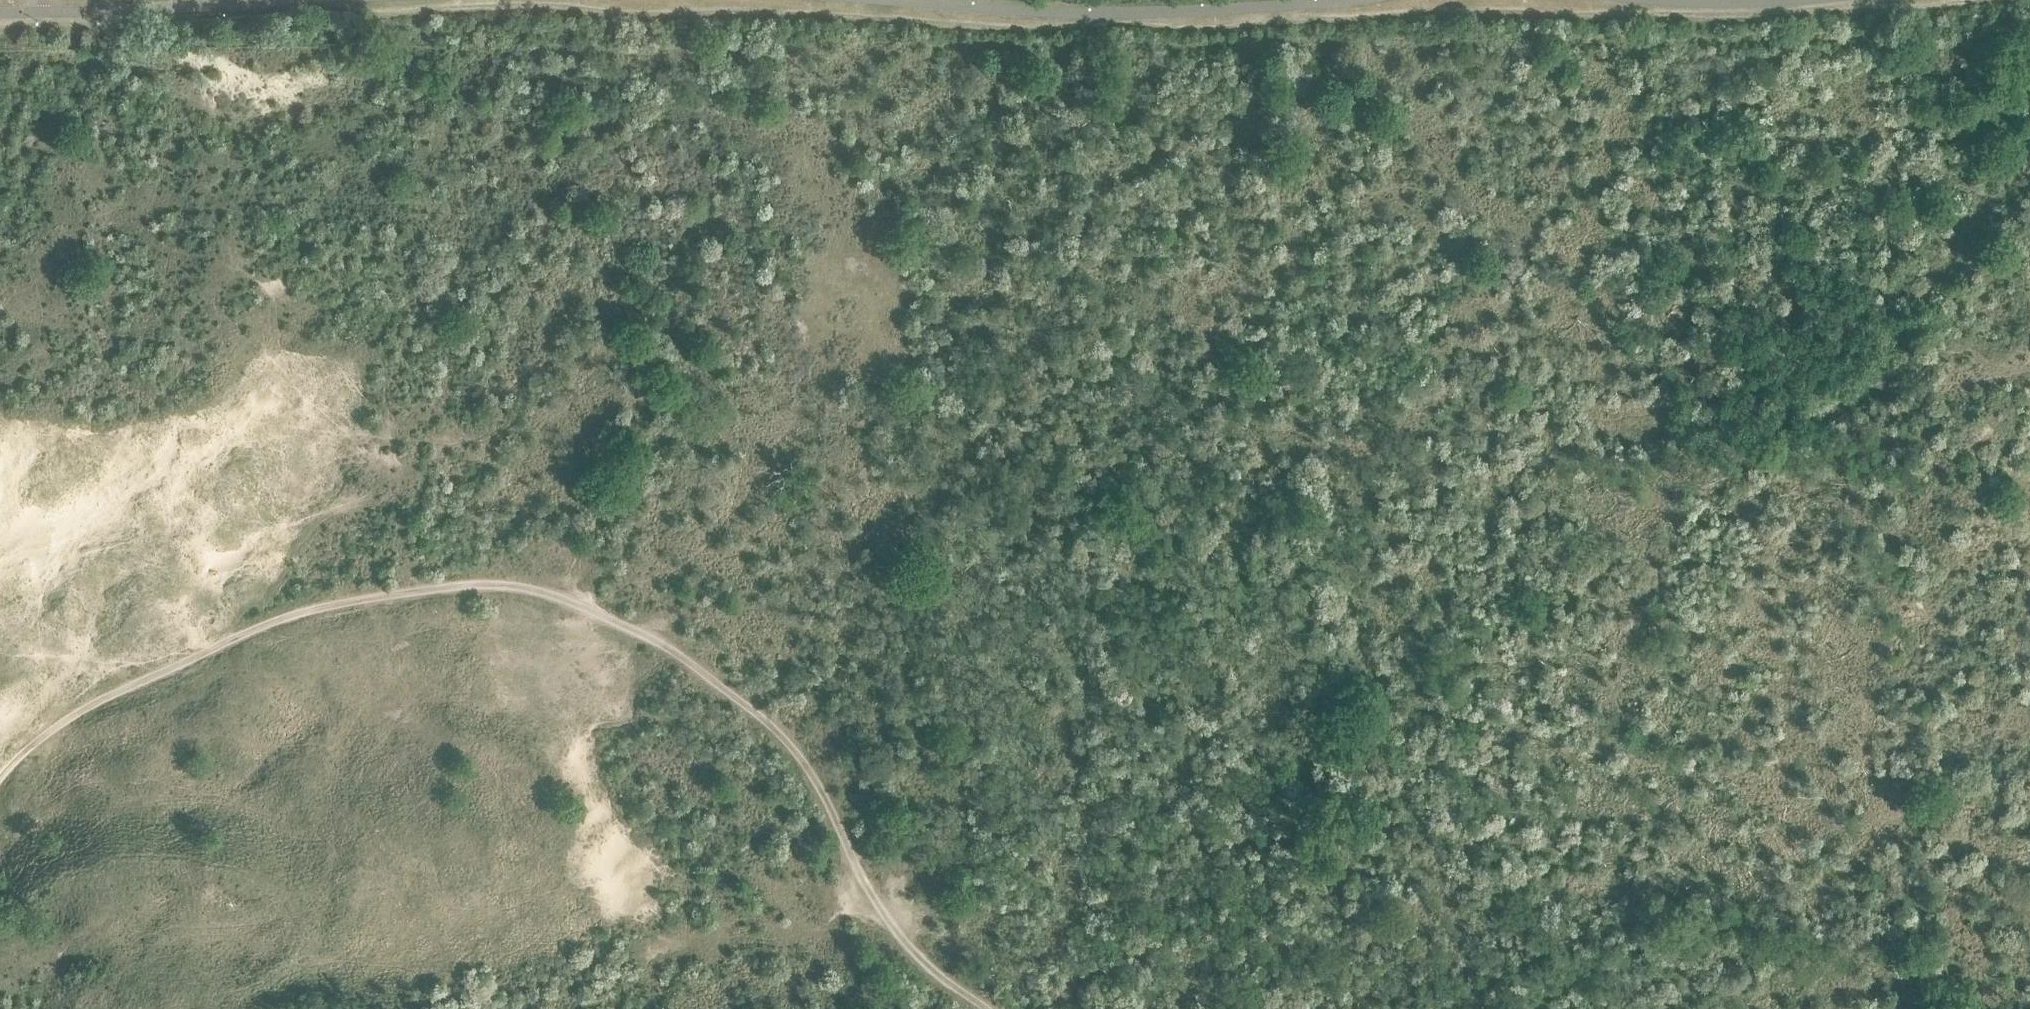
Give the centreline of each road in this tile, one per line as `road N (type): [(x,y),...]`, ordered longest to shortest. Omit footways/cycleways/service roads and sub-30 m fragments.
road 1 (track): [(969,1008),(903,957),(777,740),(562,605),(498,599),(349,605),(188,664),(39,743),(0,789)]

